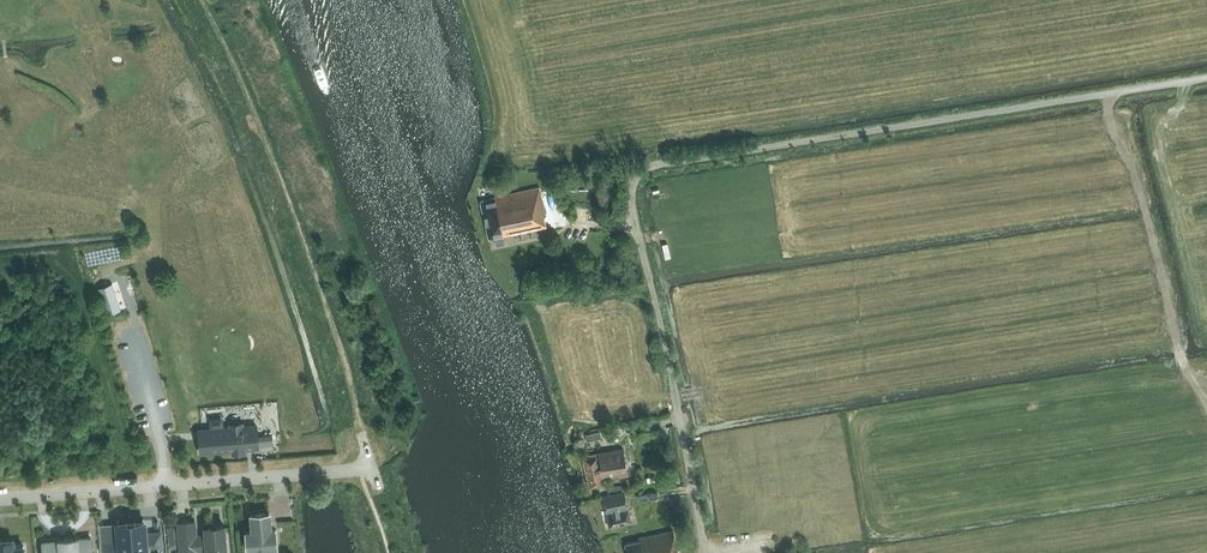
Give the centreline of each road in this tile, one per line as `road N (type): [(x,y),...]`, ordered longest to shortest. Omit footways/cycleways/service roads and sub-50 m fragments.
road 1 (unclassified): [(631,206),(634,180),(661,163),(1206,77)]
road 2 (residential): [(0,500),(372,468)]
road 3 (residential): [(698,518),(631,206)]

